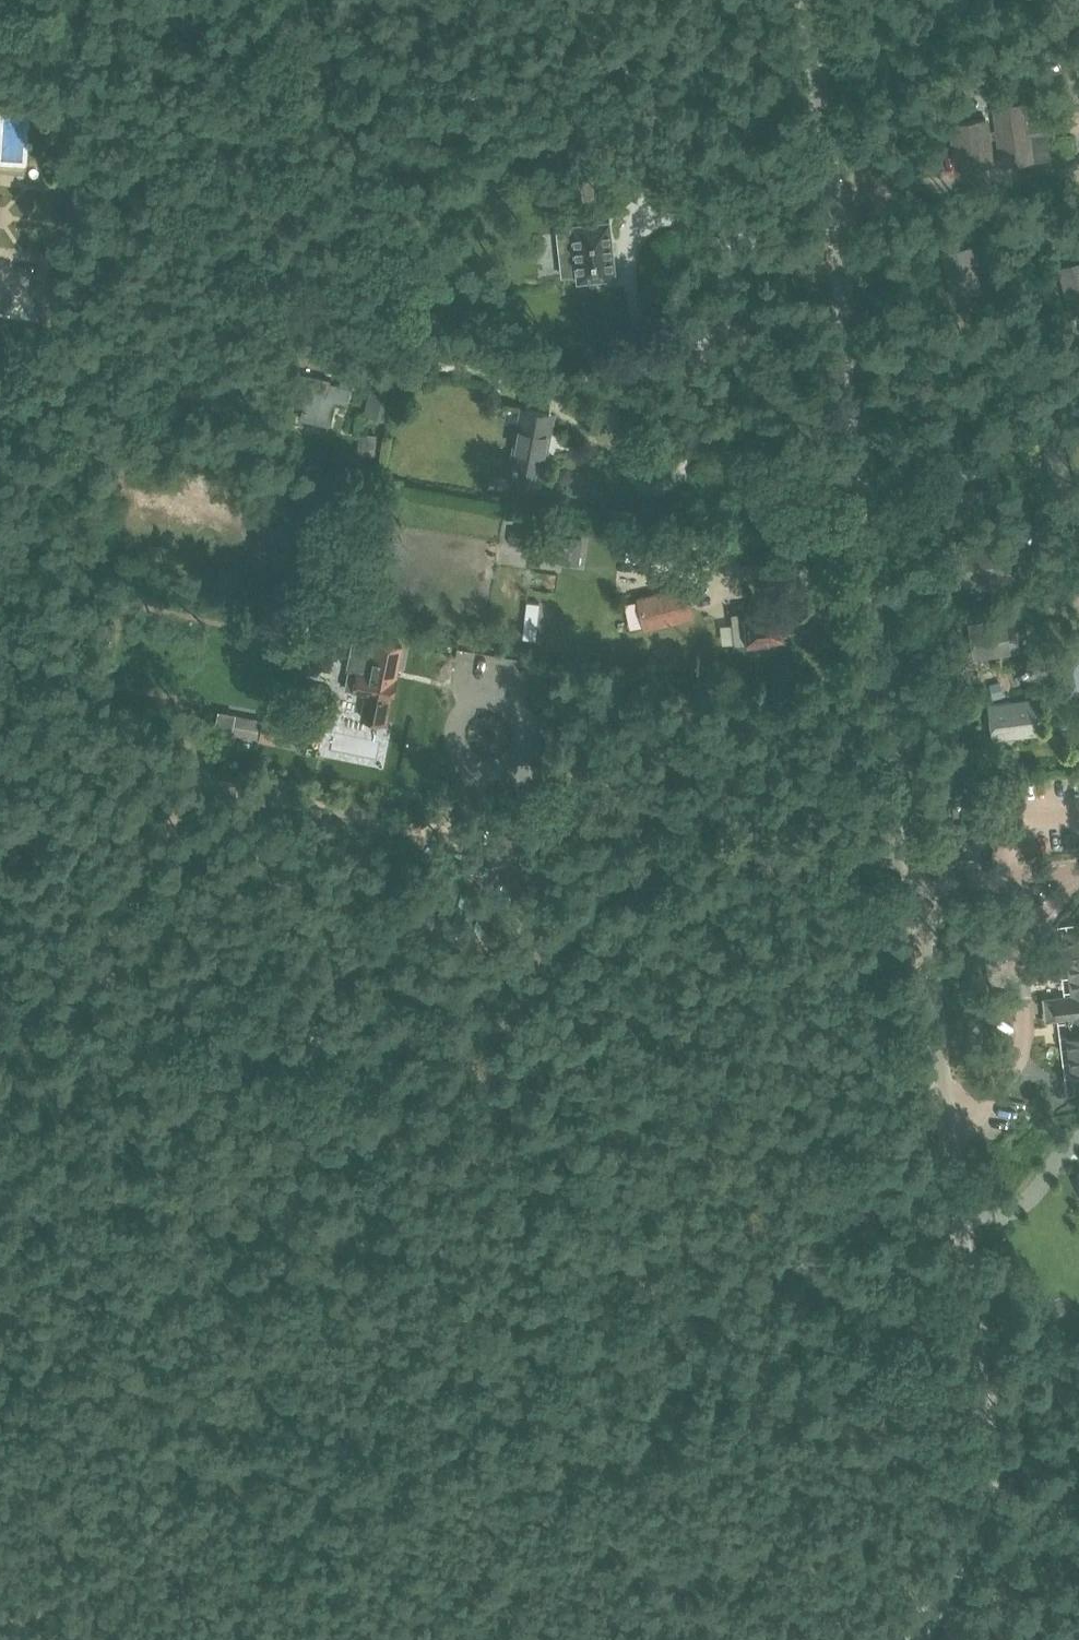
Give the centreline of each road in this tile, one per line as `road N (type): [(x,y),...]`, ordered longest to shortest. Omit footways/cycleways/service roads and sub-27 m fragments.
road 1 (unclassified): [(916,1639),(948,1579),(975,1481),(977,1374),(809,0)]

